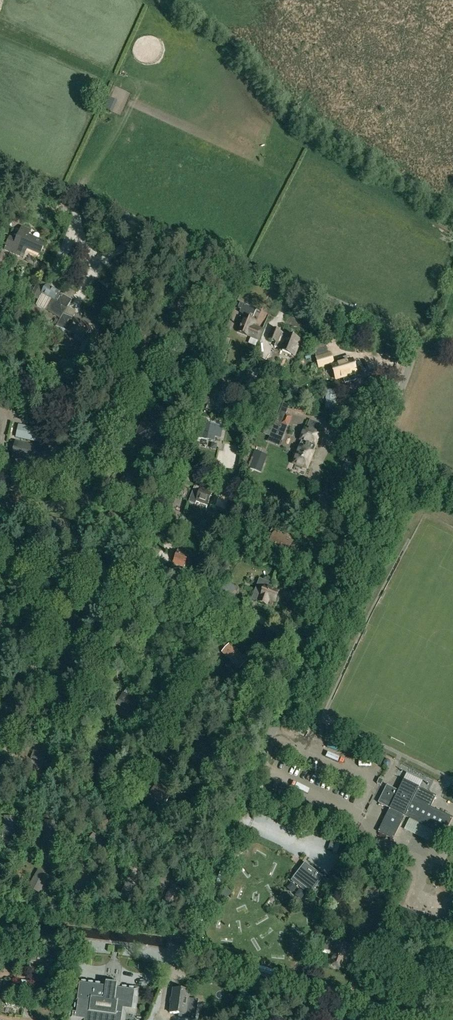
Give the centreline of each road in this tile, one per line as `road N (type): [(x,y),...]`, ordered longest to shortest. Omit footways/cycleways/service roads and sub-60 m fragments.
road 1 (unclassified): [(191,949),(410,342),(0,162)]
road 2 (tertiary): [(401,1019),(191,949)]
road 3 (tertiary): [(191,949),(0,923)]
road 4 (track): [(217,877),(63,782)]

